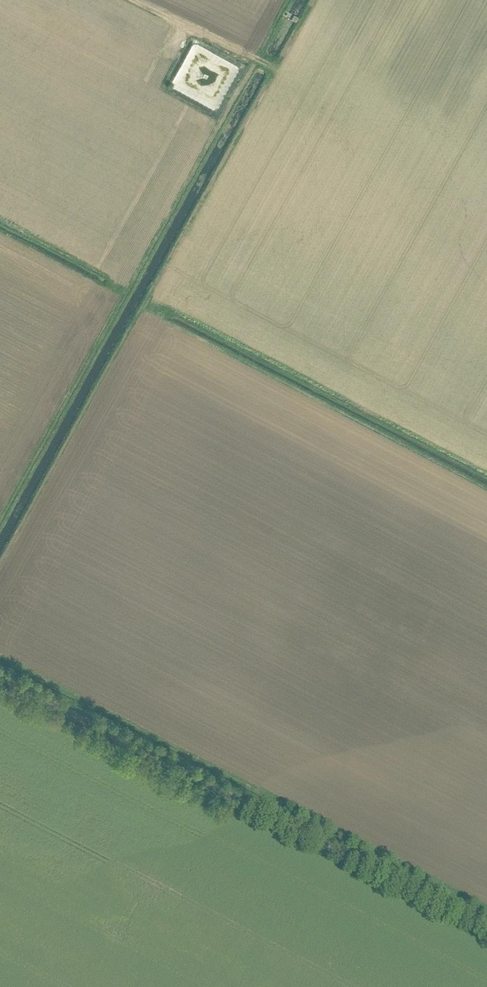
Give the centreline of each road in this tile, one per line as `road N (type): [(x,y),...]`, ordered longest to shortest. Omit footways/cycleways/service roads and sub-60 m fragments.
road 1 (unclassified): [(486,930),(0,677)]
road 2 (track): [(133,0),(251,58)]

